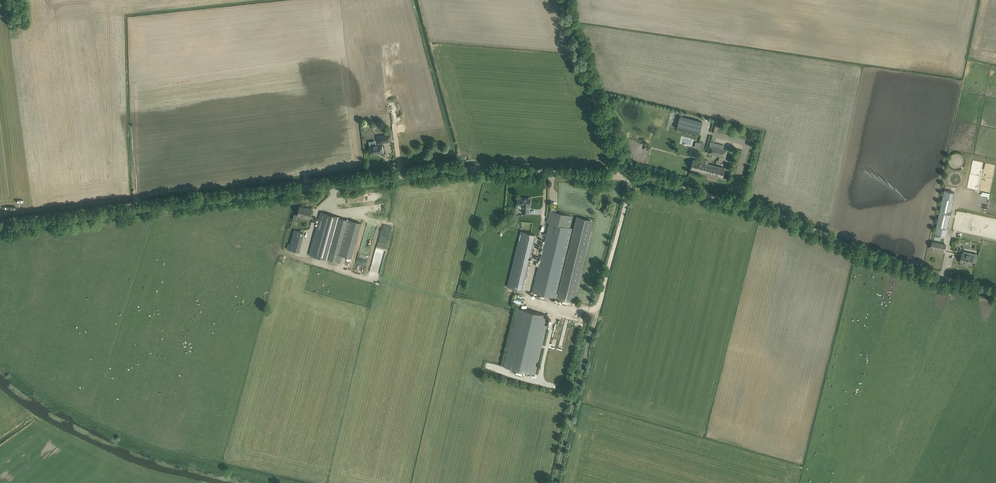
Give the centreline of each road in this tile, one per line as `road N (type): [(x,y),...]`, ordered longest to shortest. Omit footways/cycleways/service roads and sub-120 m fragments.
road 1 (tertiary): [(0,228),(443,171),(623,177)]
road 2 (tertiary): [(623,177),(769,213),(886,262),(995,294)]
road 3 (unclassified): [(623,177),(569,0)]

